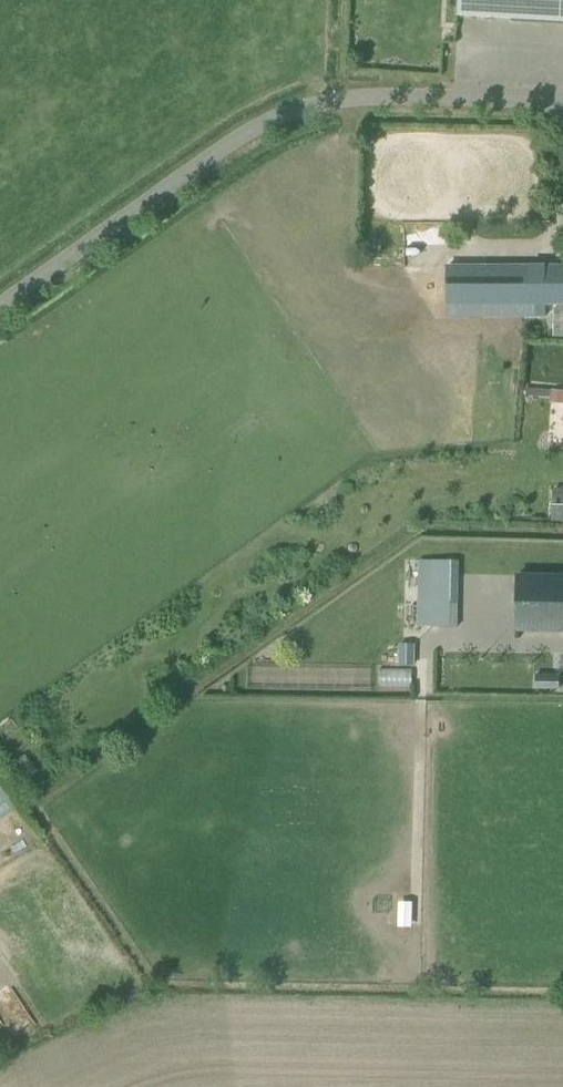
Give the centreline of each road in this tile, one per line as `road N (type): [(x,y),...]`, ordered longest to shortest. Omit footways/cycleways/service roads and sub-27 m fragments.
road 1 (unclassified): [(0,312),(285,118),(350,107),(562,108)]

